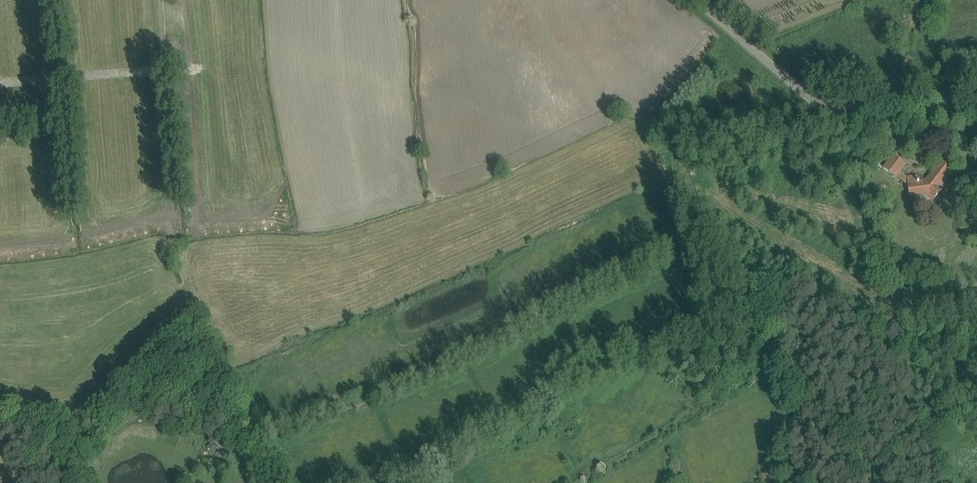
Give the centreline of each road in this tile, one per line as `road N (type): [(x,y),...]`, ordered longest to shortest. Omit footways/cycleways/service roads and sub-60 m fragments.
road 1 (unclassified): [(976,97),(829,109),(698,0)]

